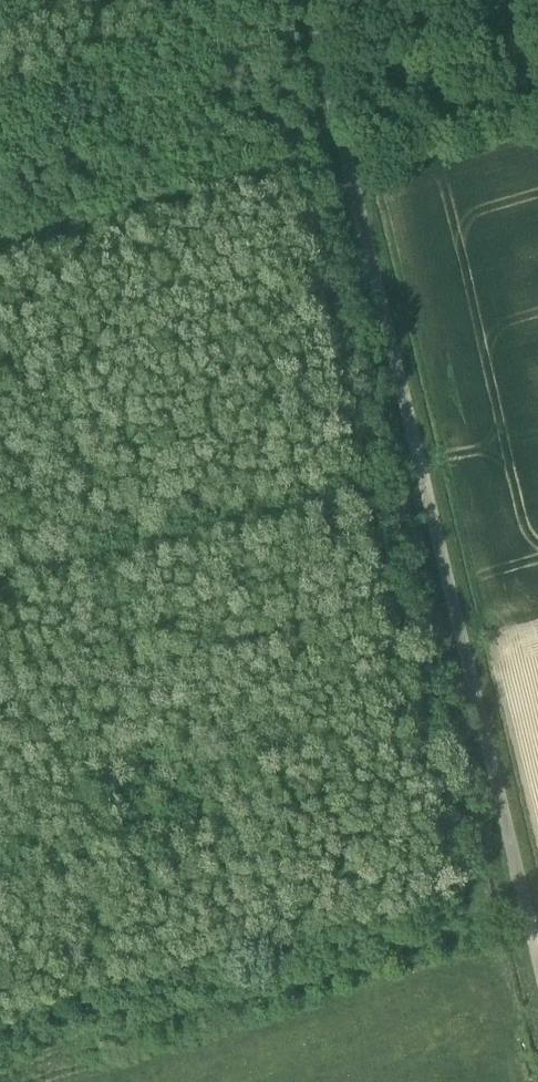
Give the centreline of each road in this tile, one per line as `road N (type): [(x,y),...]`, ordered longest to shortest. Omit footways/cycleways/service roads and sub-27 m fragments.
road 1 (unclassified): [(537,966),(308,0)]

